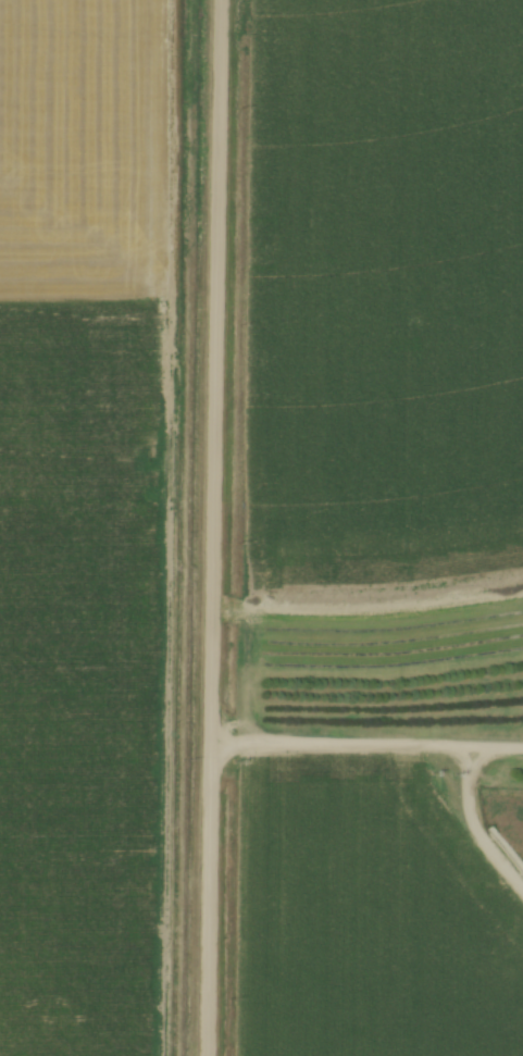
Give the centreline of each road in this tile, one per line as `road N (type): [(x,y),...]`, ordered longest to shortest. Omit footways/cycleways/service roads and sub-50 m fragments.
road 1 (residential): [(209,1055),(222,0)]

